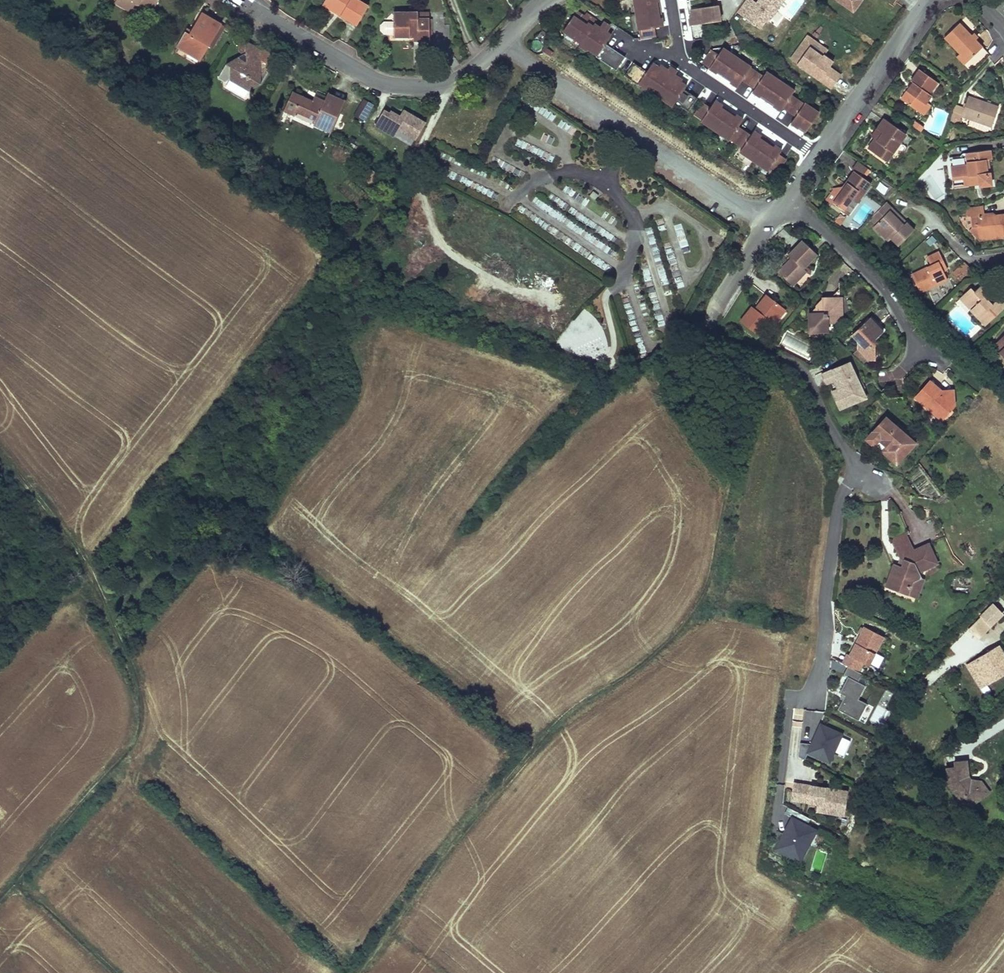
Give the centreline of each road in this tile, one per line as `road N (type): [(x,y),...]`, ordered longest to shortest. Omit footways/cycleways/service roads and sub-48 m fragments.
road 1 (track): [(364,972),(451,848),(534,749),(590,702),(653,666),(702,605),(726,509),(726,441),(699,379),(710,333)]
road 2 (track): [(0,902),(123,769),(140,722),(129,668),(89,579),(0,453)]
road 3 (residential): [(234,0),(379,80),(429,87),(452,84),(484,62),(544,0)]
road 4 (residential): [(768,229),(711,318),(710,333),(716,343),(803,368),(861,466)]
road 5 (residential): [(861,466),(837,512),(812,702)]
road 6 (residential): [(788,199),(893,297),(917,348),(899,371)]
road 7 (residential): [(928,0),(817,155)]
road 8 (residential): [(685,60),(817,155)]
road 9 (track): [(13,887),(113,972)]

